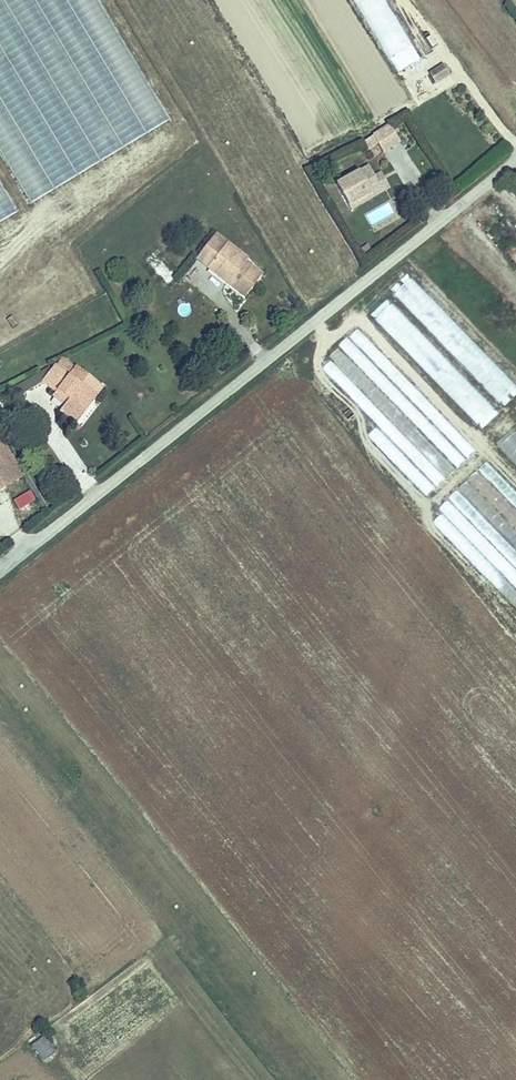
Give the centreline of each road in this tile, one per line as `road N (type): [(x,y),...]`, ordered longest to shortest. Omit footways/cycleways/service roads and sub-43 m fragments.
road 1 (unclassified): [(0,571),(515,159)]
road 2 (track): [(404,0),(515,144)]

